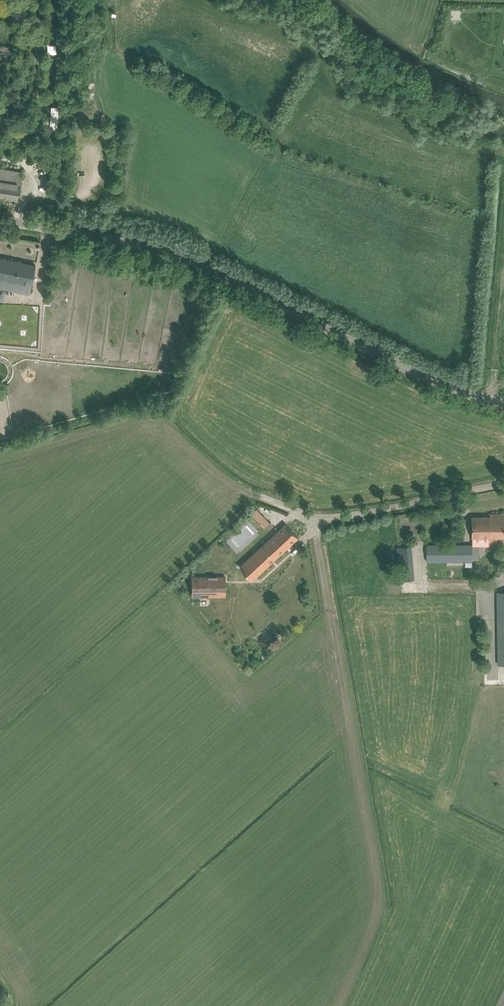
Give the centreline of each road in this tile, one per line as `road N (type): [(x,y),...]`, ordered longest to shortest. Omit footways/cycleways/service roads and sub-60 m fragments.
road 1 (unclassified): [(503,406),(436,382),(192,263),(0,220)]
road 2 (unclassified): [(265,498),(326,519),(503,484)]
road 3 (track): [(41,0),(38,156),(20,223)]

